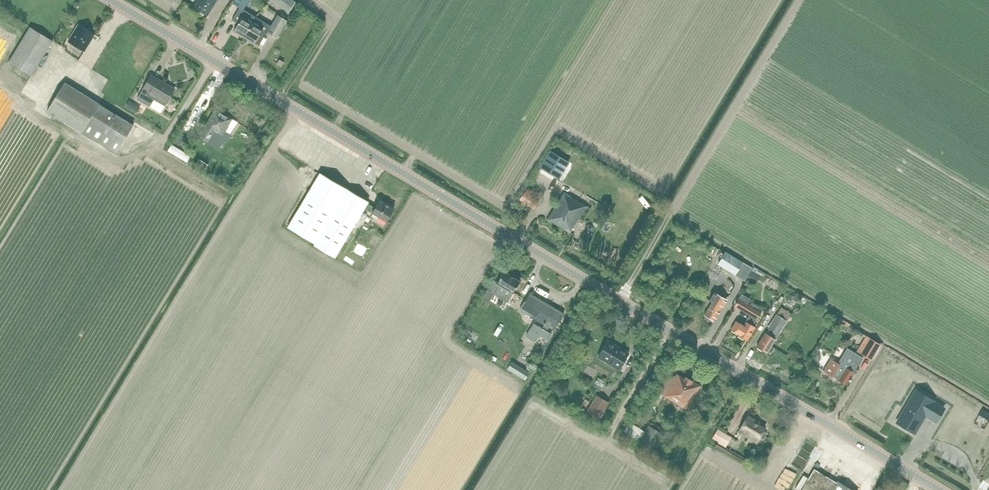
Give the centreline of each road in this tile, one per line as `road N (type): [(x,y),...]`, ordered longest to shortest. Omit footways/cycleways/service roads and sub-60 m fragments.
road 1 (unclassified): [(937,489),(108,0)]

